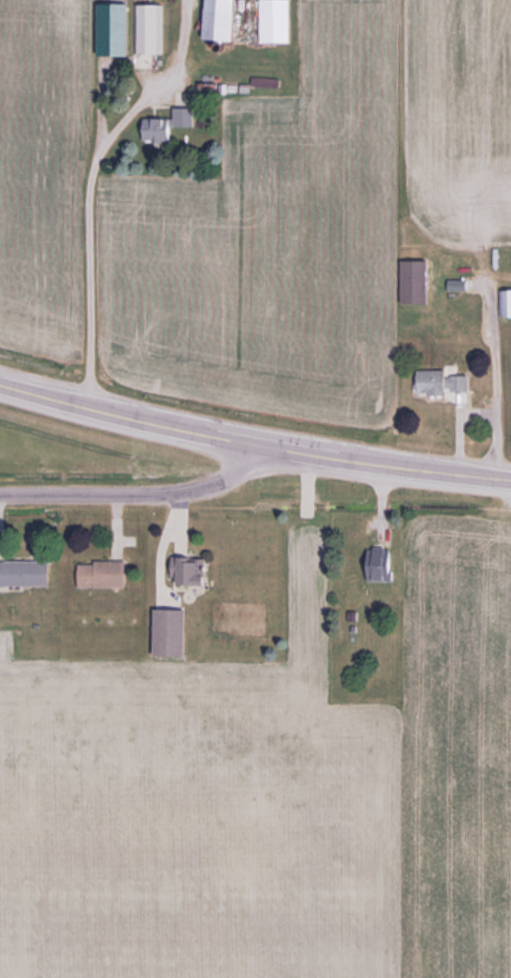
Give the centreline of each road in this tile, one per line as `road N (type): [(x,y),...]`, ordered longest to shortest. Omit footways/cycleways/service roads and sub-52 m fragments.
road 1 (primary): [(0,385),(275,448),(510,480)]
road 2 (tertiary): [(0,495),(205,491),(275,448)]

